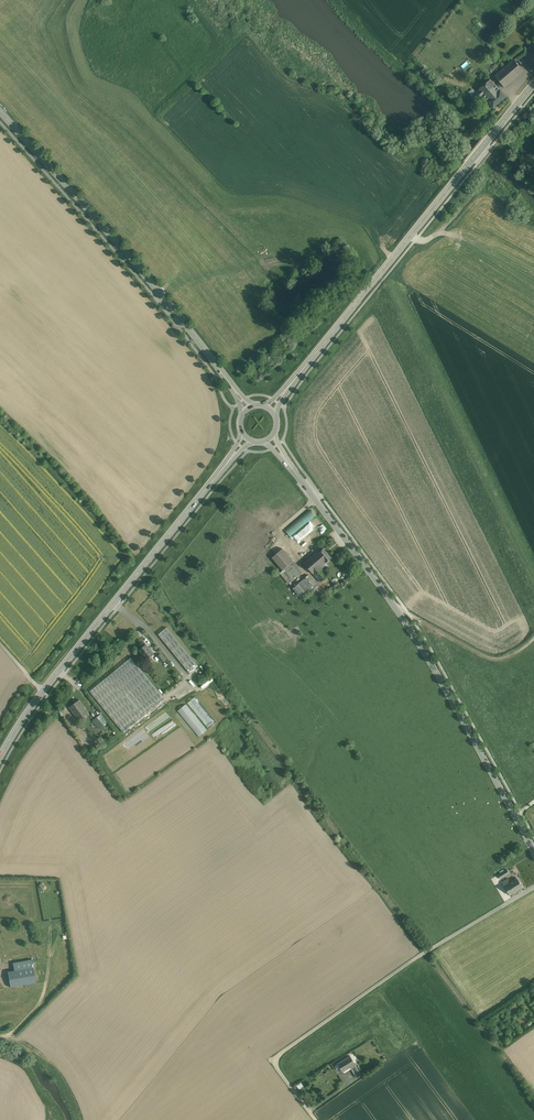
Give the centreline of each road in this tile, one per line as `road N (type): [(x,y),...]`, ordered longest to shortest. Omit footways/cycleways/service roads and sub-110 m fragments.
road 1 (tertiary): [(294,472),(407,625),(533,851)]
road 2 (secondary): [(533,84),(299,375)]
road 3 (secondary): [(225,466),(44,692),(0,759)]
road 4 (tertiary): [(0,111),(228,381)]
road 5 (track): [(412,617),(489,658),(506,657),(533,638)]

